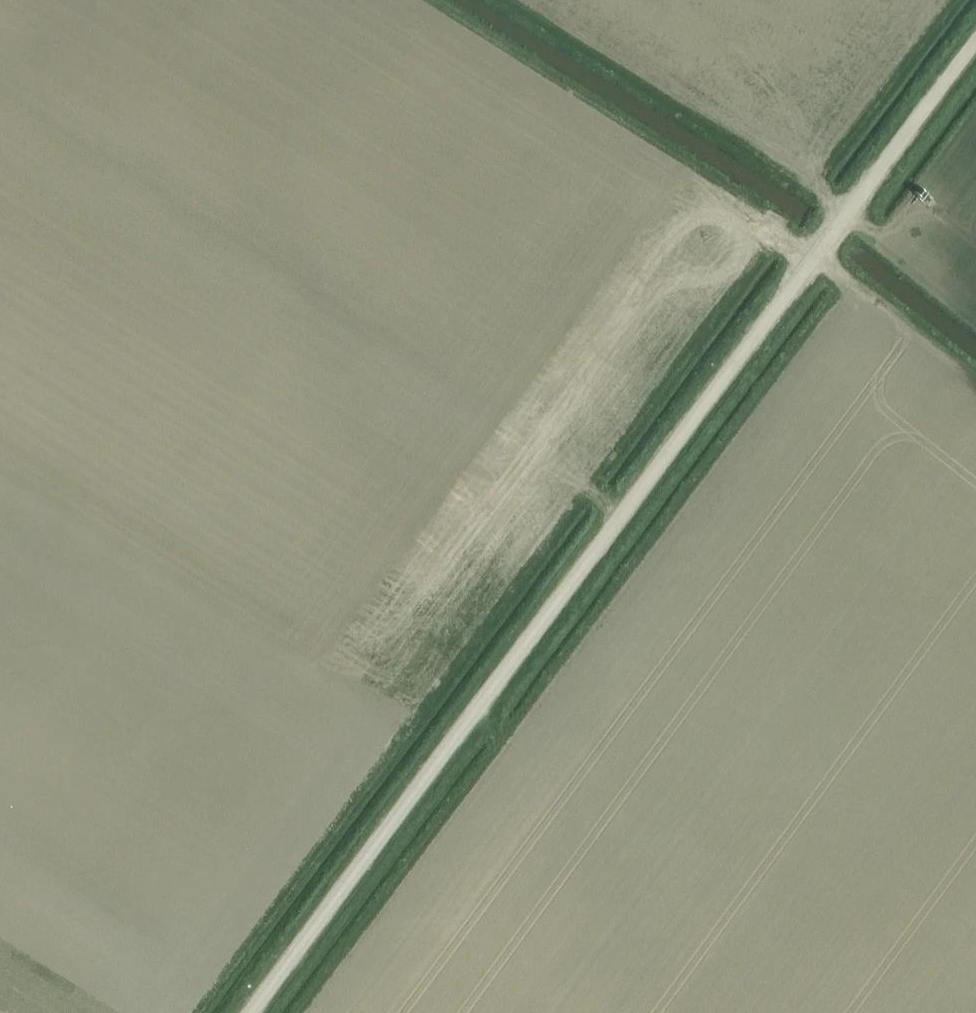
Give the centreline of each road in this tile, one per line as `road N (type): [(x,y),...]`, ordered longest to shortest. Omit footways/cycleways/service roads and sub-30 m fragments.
road 1 (unclassified): [(248,1012),(975,45)]
road 2 (tertiary): [(207,1012),(434,719),(463,661)]
road 3 (tertiary): [(739,299),(772,267),(971,0)]
road 4 (residential): [(539,0),(655,72),(690,19),(818,105)]
road 5 (unclassified): [(516,431),(466,403),(405,384),(447,428),(496,461)]
road 6 (tertiary): [(739,299),(700,311),(677,330),(580,425)]
road 7 (tertiary): [(601,445),(714,337),(739,299)]
road 8 (tertiary): [(514,518),(474,589),(463,661)]
road 9 (tertiary): [(463,661),(538,531)]
road 10 (tertiary): [(538,531),(557,533),(592,517),(609,483),(601,445)]
road 11 (residential): [(895,0),(818,105)]

